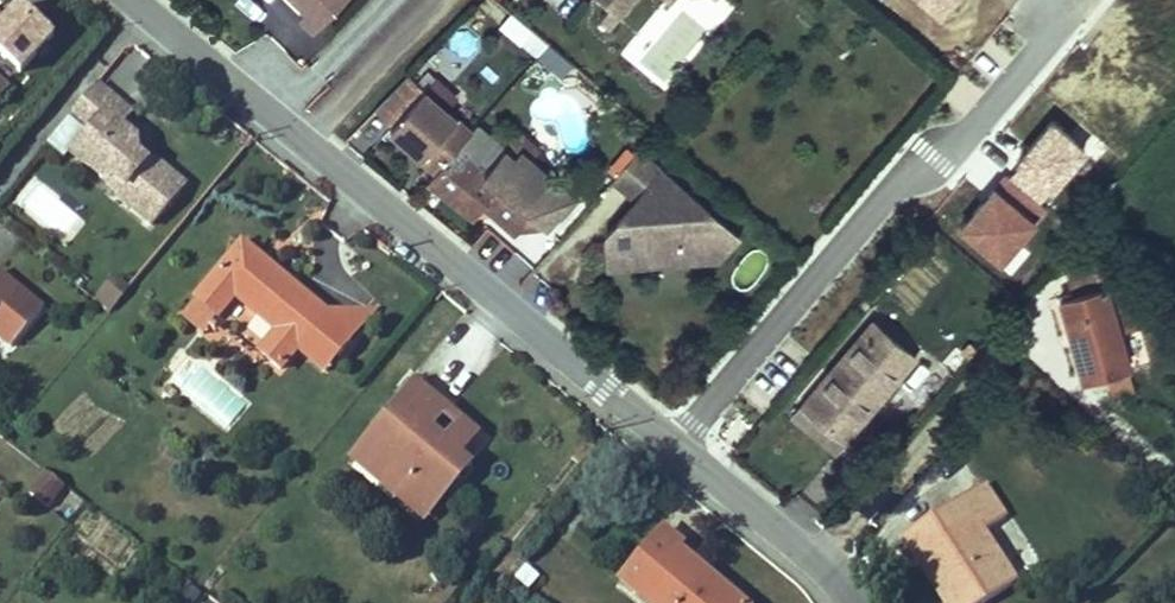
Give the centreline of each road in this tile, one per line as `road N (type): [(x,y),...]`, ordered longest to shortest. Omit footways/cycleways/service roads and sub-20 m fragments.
road 1 (unclassified): [(153,0),(849,576),(861,602)]

